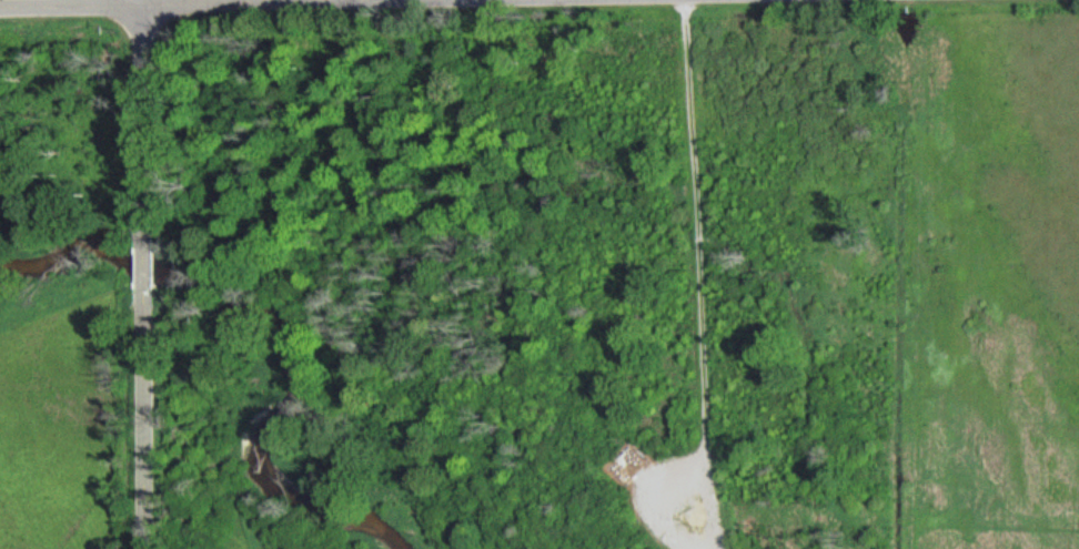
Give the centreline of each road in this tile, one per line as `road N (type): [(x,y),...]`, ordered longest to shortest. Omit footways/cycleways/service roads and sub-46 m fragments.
road 1 (residential): [(144,7),(737,0)]
road 2 (residential): [(675,1),(681,548)]
road 3 (residential): [(142,548),(141,318)]
road 4 (residential): [(142,187),(144,7)]
road 5 (residential): [(0,7),(144,7)]
road 6 (residential): [(141,318),(142,187)]

